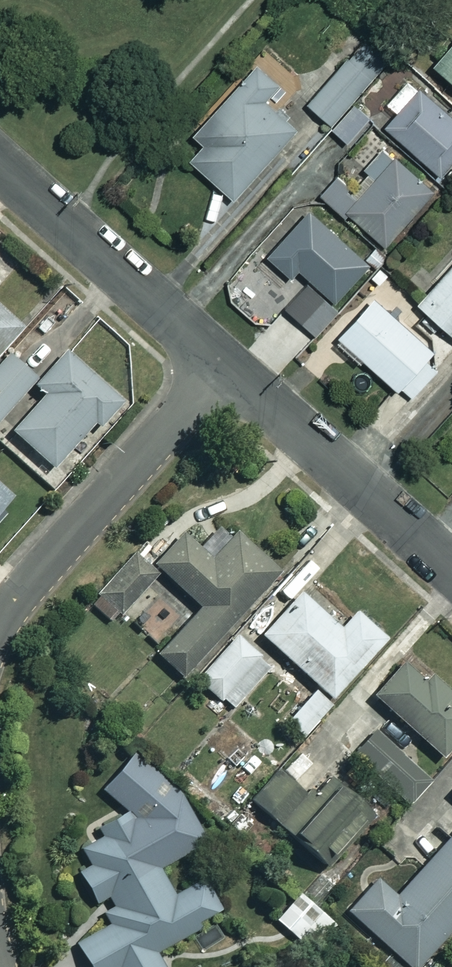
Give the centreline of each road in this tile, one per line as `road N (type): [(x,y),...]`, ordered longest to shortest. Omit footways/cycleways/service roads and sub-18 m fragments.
road 1 (residential): [(0,618),(221,362)]
road 2 (residential): [(451,569),(221,362)]
road 3 (residential): [(221,362),(0,166)]

